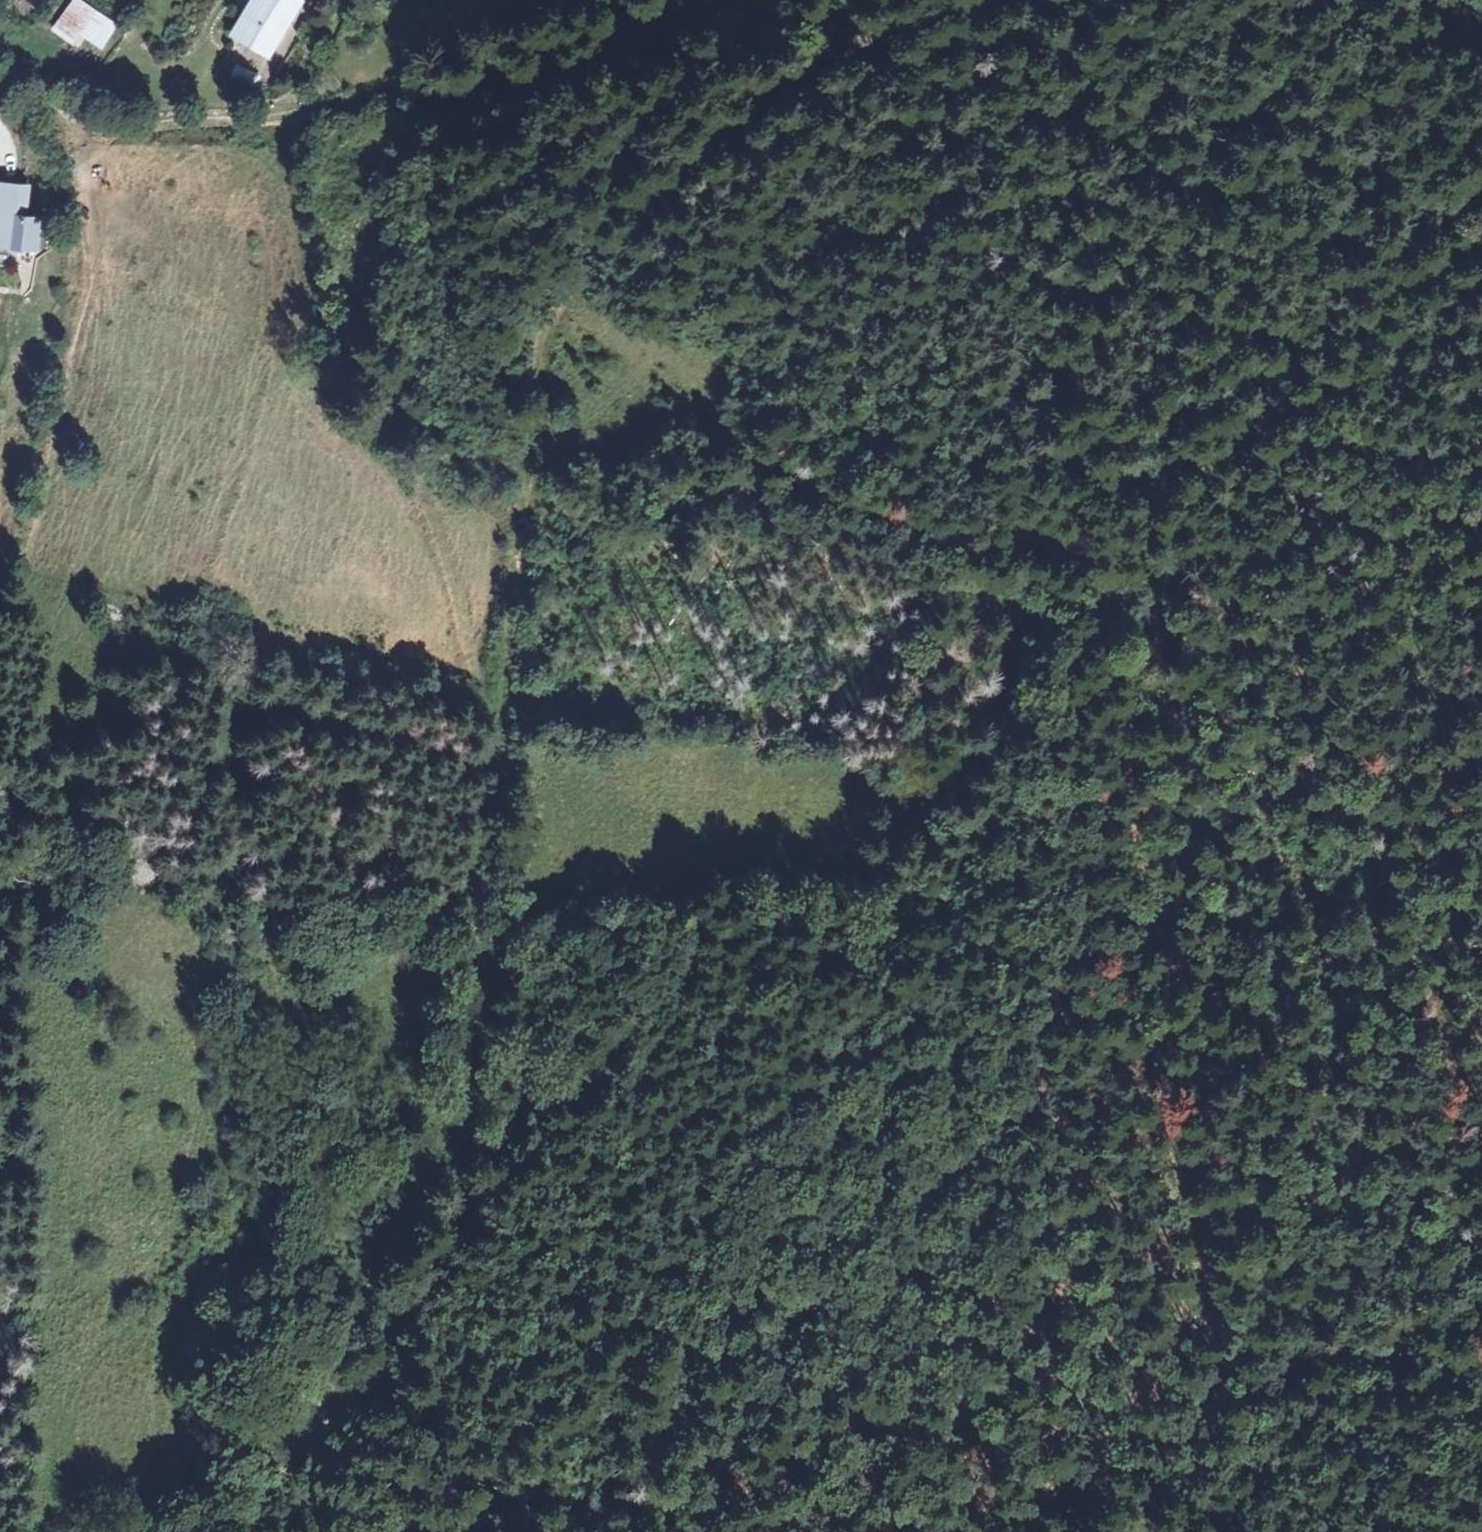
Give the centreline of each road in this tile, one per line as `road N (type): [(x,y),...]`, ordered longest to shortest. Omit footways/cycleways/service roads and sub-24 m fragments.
road 1 (track): [(0,47),(45,104),(84,126),(236,123),(608,68),(832,0)]

